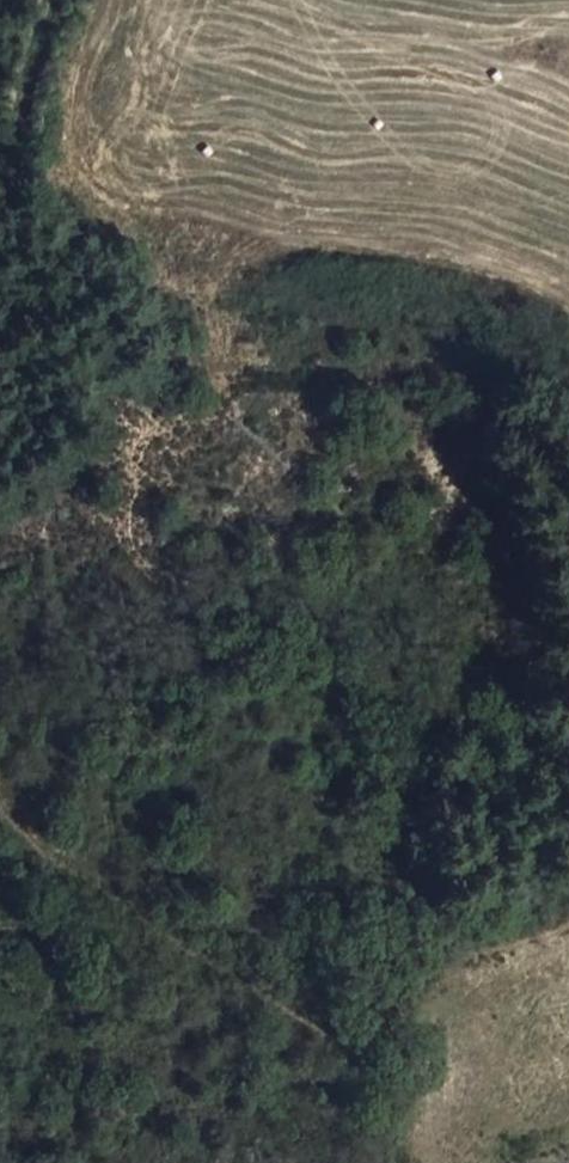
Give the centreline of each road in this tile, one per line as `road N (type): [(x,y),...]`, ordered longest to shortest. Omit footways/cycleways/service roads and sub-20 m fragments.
road 1 (track): [(52,0),(9,144),(0,149)]

